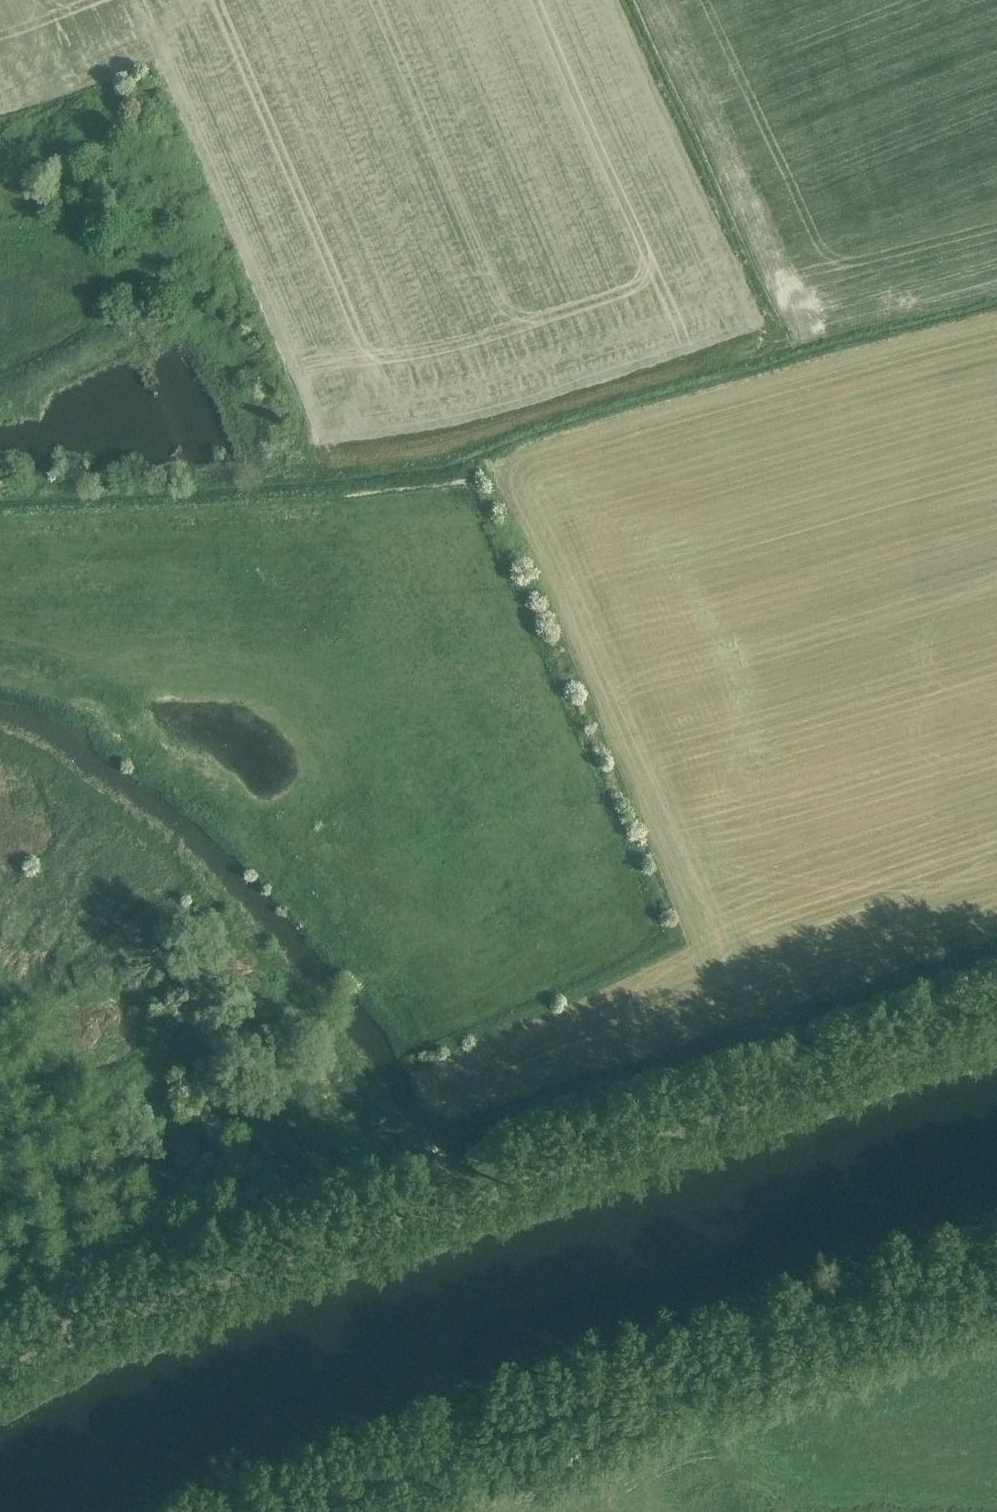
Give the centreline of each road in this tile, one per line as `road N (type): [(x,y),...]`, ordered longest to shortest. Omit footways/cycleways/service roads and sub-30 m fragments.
road 1 (unclassified): [(996,1027),(137,1311),(0,1375)]
road 2 (track): [(0,238),(60,241),(87,257),(94,278),(84,316),(63,336),(0,357)]

